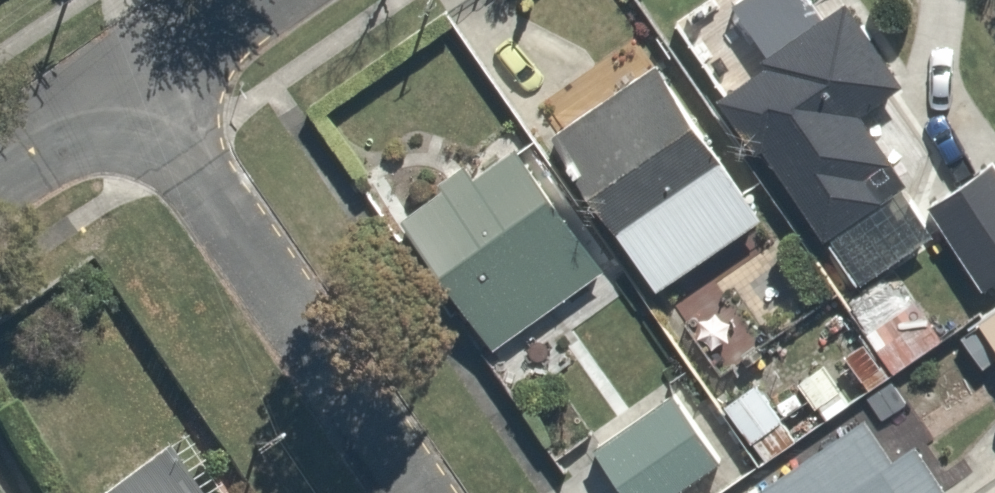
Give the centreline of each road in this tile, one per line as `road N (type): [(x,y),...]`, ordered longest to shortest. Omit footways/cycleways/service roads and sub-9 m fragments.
road 1 (residential): [(127,80),(411,492)]
road 2 (residential): [(0,169),(127,80)]
road 3 (residential): [(127,80),(241,0)]

